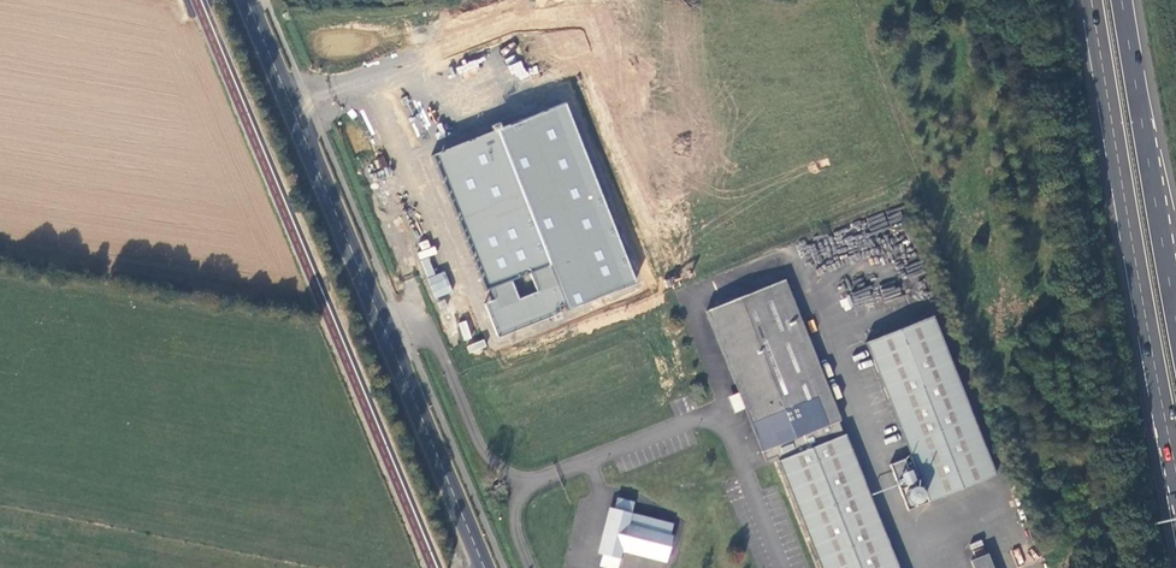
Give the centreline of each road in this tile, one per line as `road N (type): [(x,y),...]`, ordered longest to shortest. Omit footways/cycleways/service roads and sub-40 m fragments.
road 1 (secondary): [(241,0),(478,567)]
road 2 (trunk): [(1091,0),(1175,473)]
road 3 (trunk): [(1175,316),(1121,0)]

